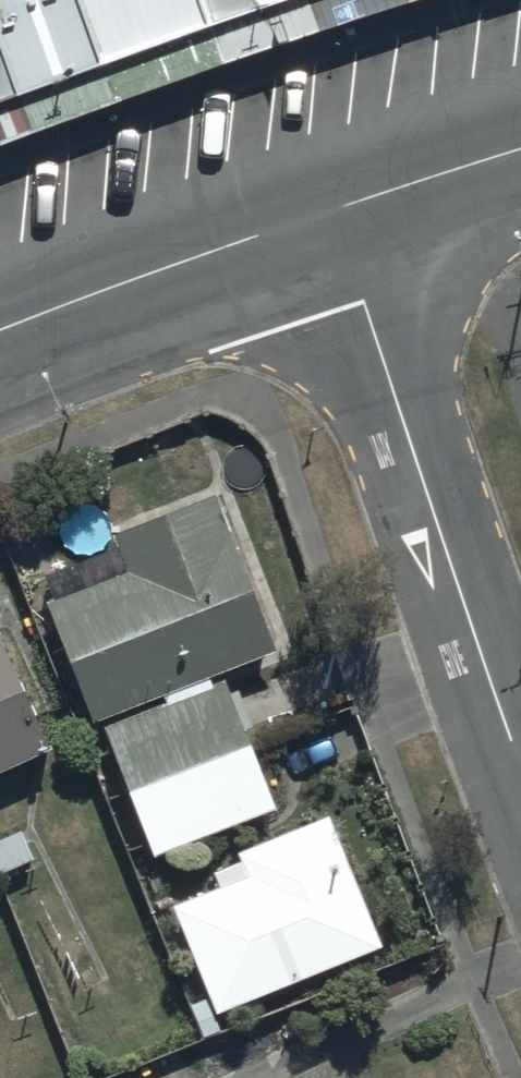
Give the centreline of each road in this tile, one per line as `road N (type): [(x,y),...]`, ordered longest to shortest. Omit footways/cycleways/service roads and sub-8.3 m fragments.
road 1 (residential): [(330,211),(520,764)]
road 2 (tertiary): [(0,329),(330,211)]
road 3 (tertiary): [(330,211),(520,151)]

